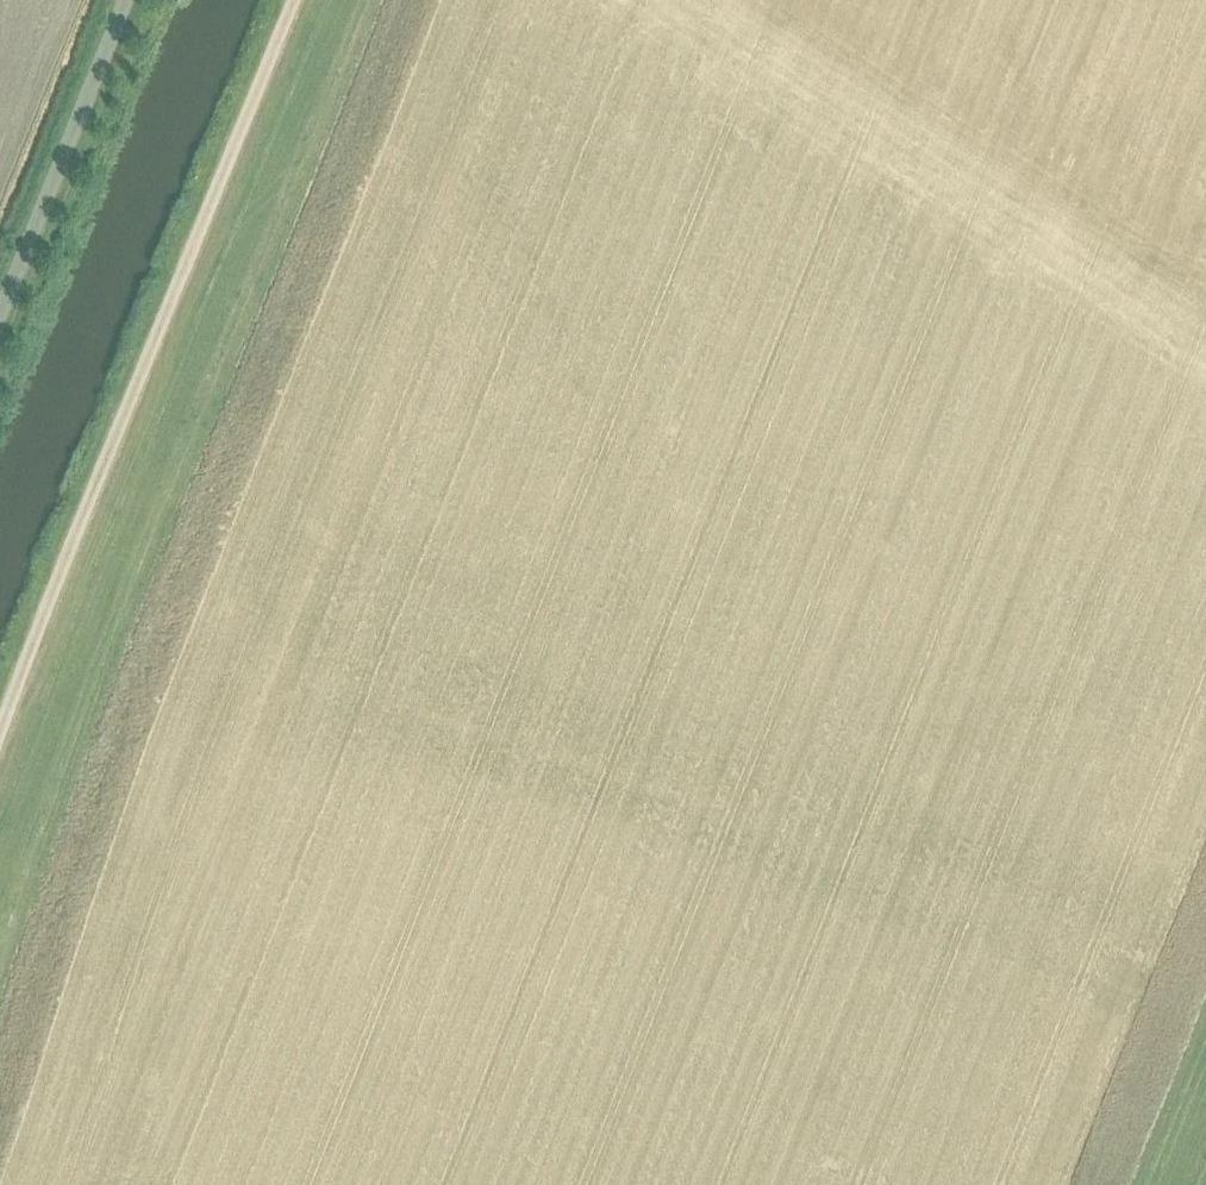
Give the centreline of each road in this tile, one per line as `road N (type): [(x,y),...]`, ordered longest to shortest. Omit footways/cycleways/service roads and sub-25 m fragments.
road 1 (track): [(0,729),(294,0)]
road 2 (unclassified): [(0,323),(128,0)]

